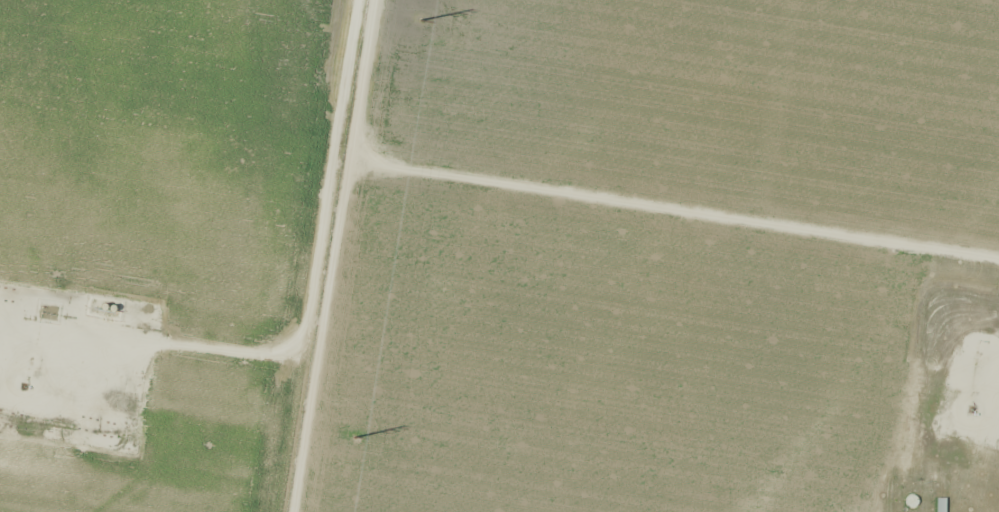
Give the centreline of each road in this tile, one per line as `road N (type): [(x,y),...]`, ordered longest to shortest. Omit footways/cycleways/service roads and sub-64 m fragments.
road 1 (residential): [(348,0),(271,511)]

